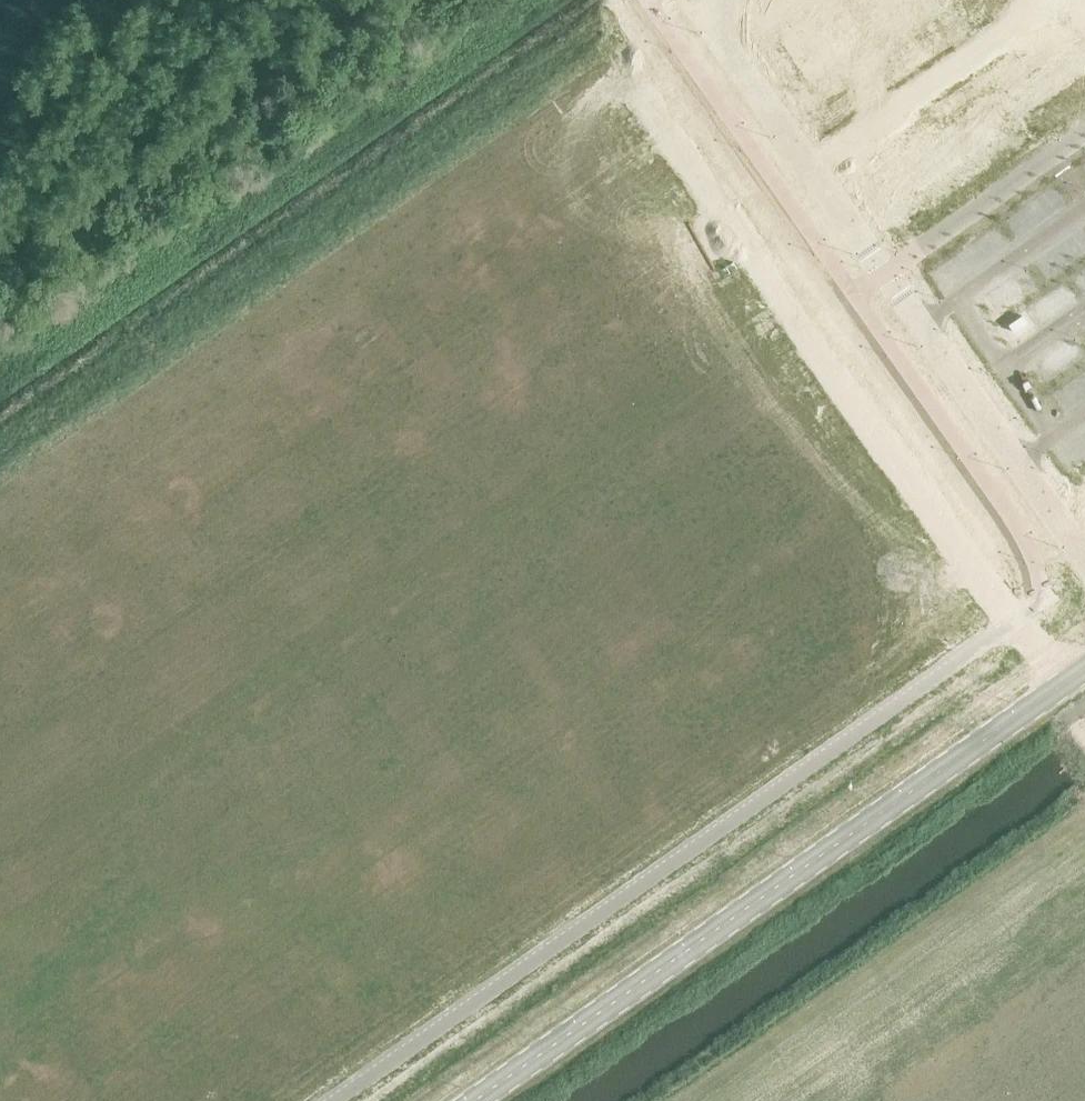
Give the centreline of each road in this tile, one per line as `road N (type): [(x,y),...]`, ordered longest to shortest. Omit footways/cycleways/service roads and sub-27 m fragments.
road 1 (tertiary): [(471,1100),(1084,670)]
road 2 (unclassified): [(1084,557),(724,40),(724,0)]

